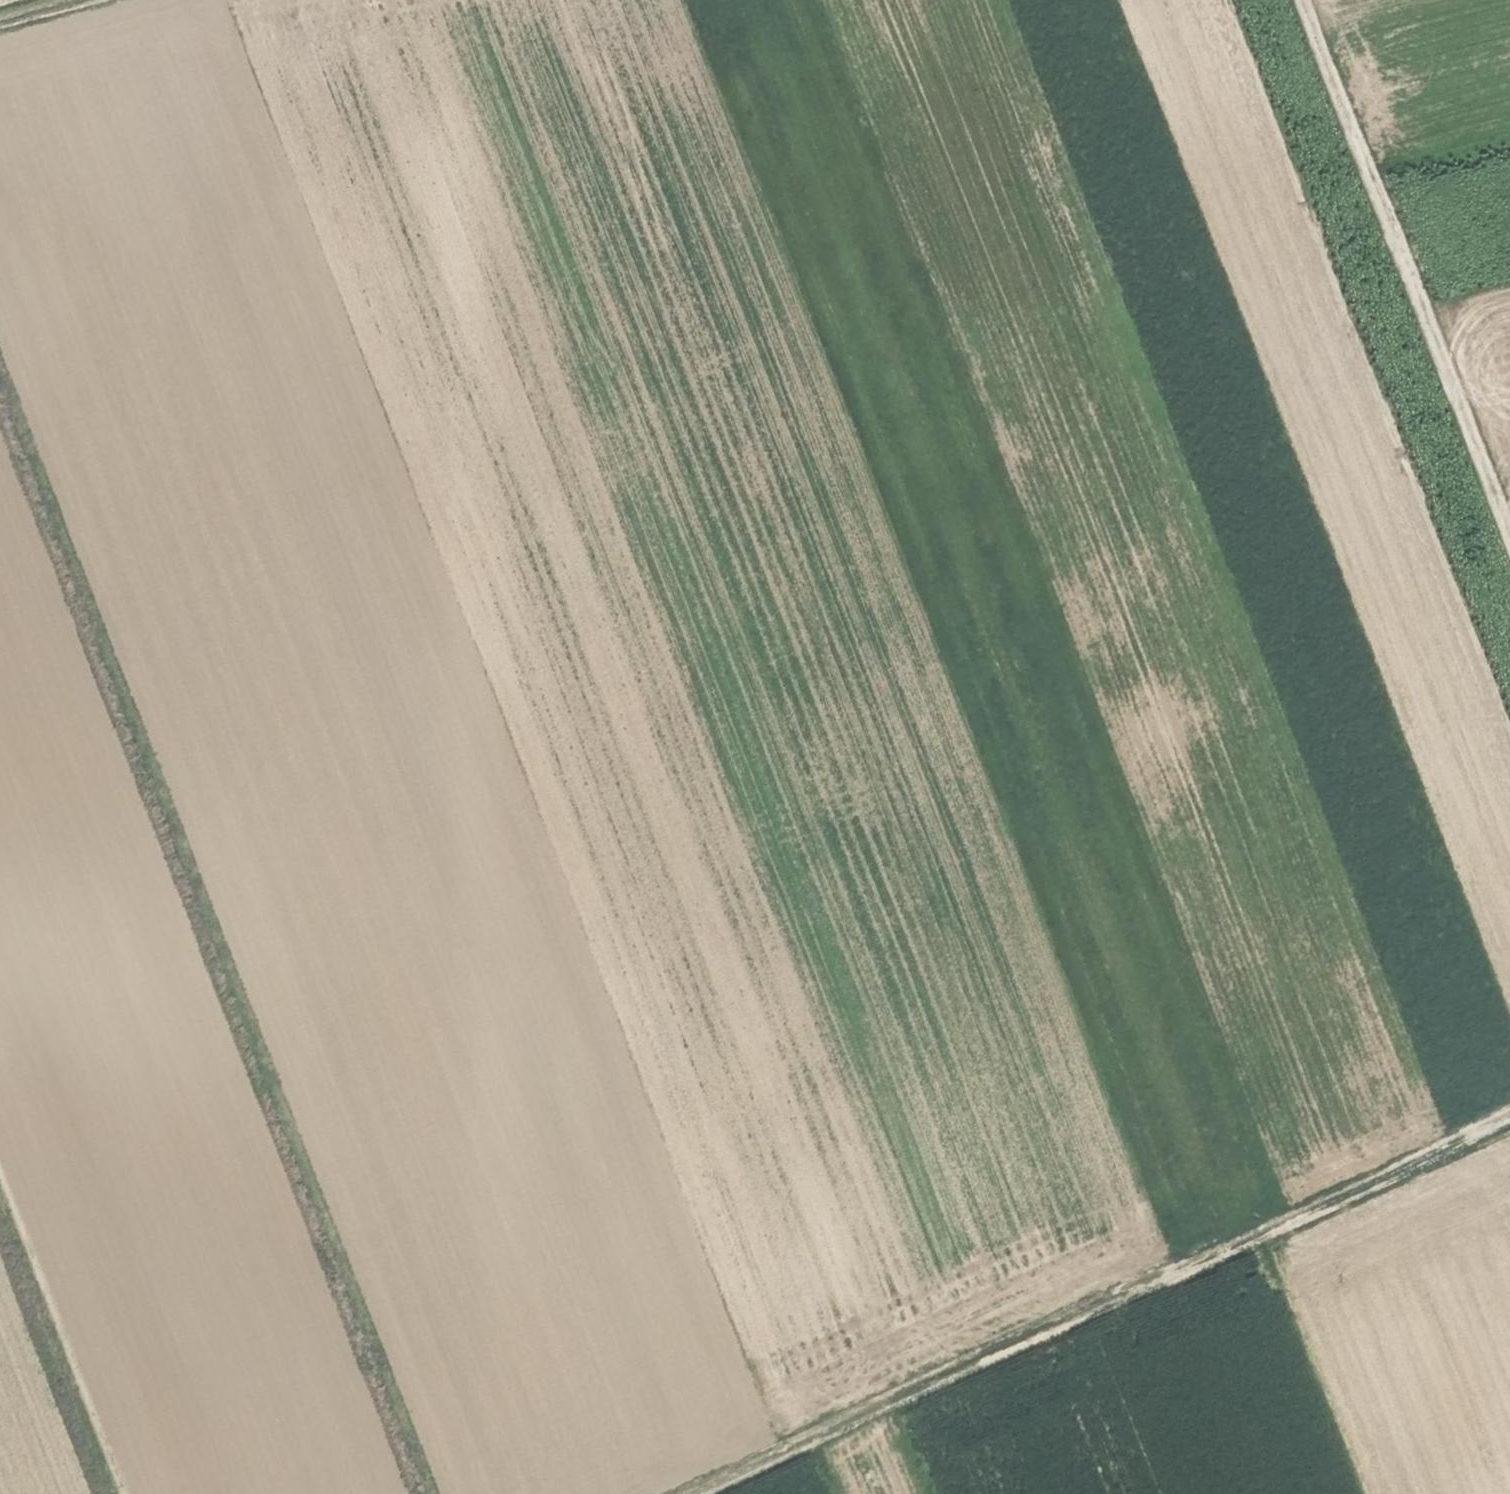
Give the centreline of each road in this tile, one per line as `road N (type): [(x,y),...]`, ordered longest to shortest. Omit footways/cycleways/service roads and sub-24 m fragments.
road 1 (track): [(704,1493),(1509,1113)]
road 2 (track): [(1509,541),(1303,0)]

